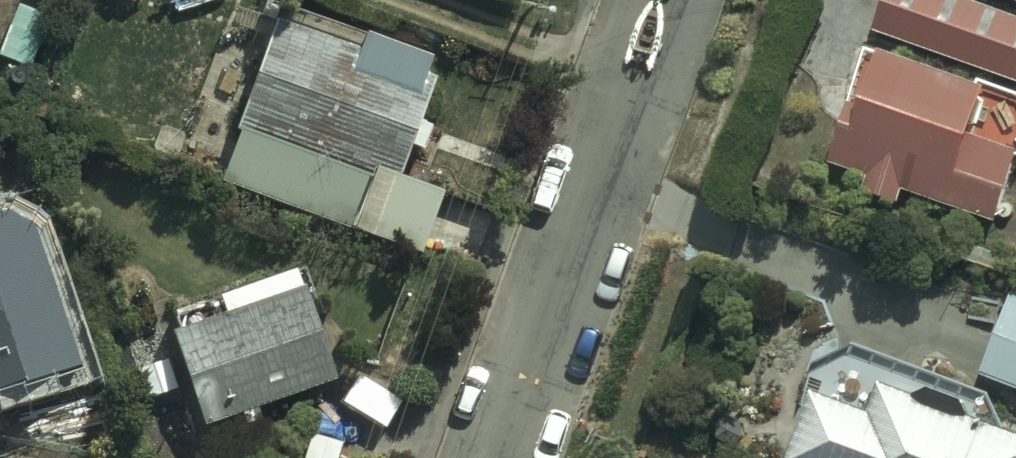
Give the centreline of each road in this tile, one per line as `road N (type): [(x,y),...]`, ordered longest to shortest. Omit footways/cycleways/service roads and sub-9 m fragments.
road 1 (residential): [(666,0),(499,457)]

